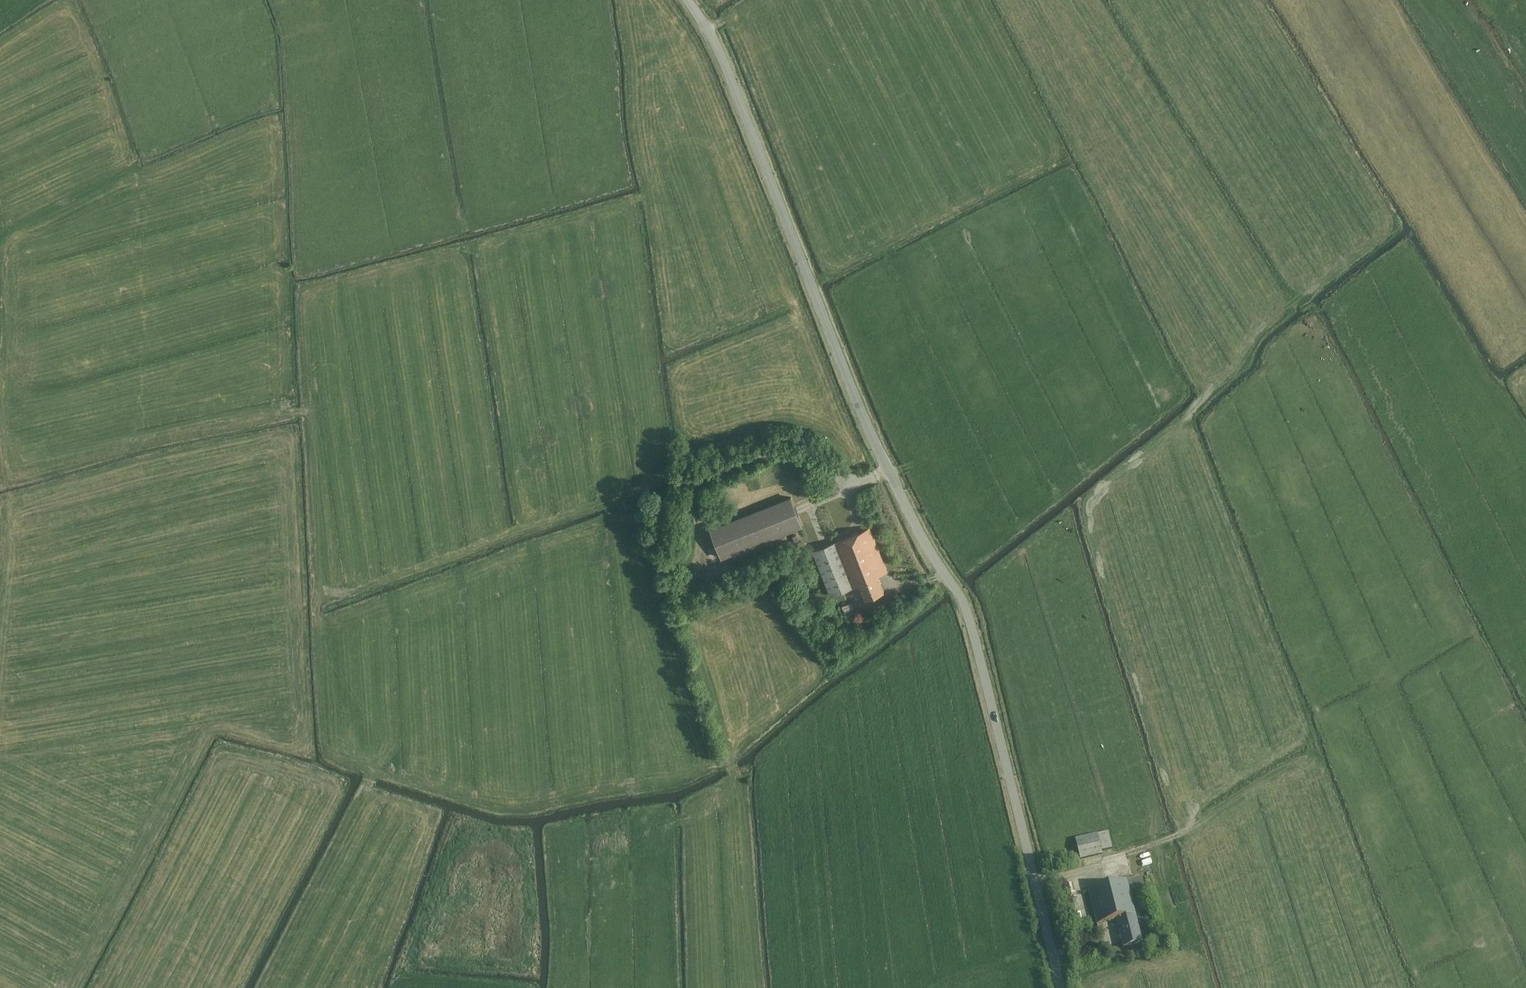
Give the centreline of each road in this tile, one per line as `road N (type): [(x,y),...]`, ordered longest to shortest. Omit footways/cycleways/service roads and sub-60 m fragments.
road 1 (unclassified): [(684,0),(709,42),(849,390),(920,541),(963,610),(1057,987)]

